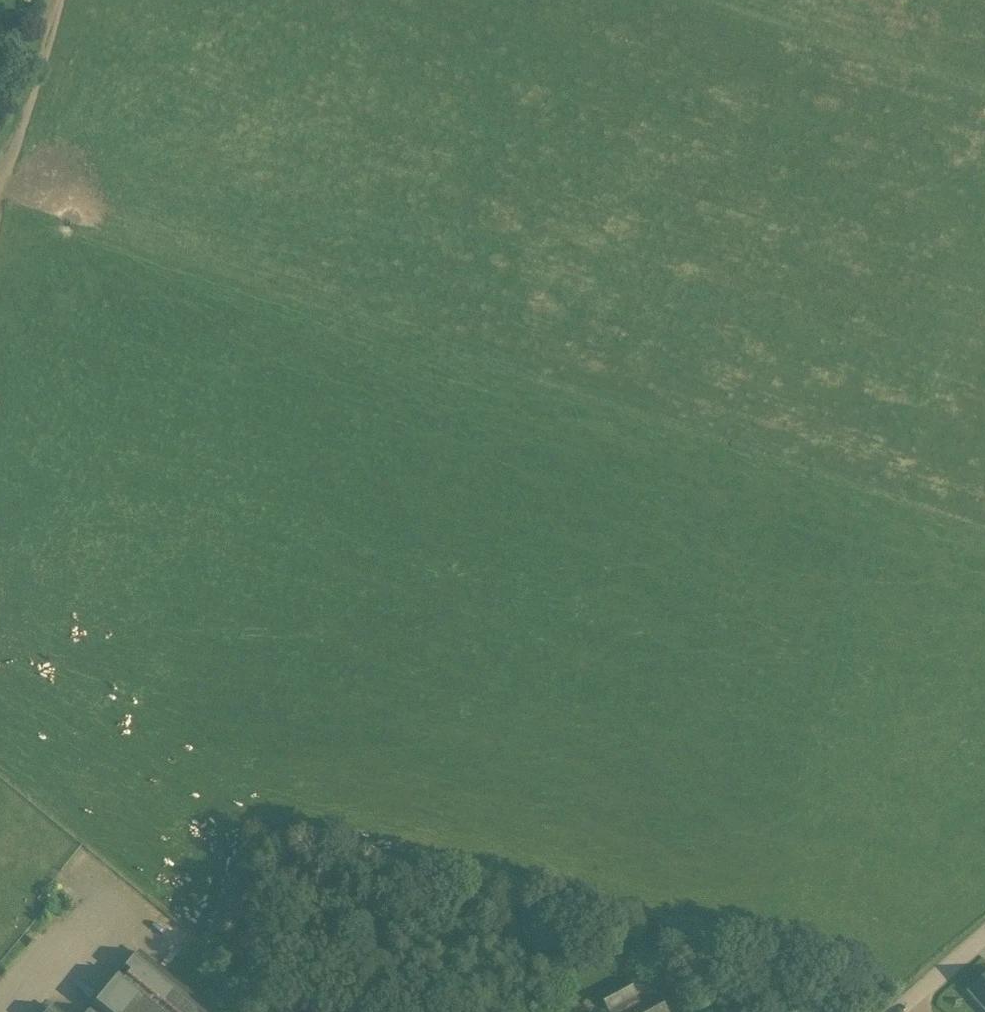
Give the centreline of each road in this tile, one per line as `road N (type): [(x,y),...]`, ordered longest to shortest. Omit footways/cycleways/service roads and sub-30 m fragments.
road 1 (track): [(0,178),(60,0)]

